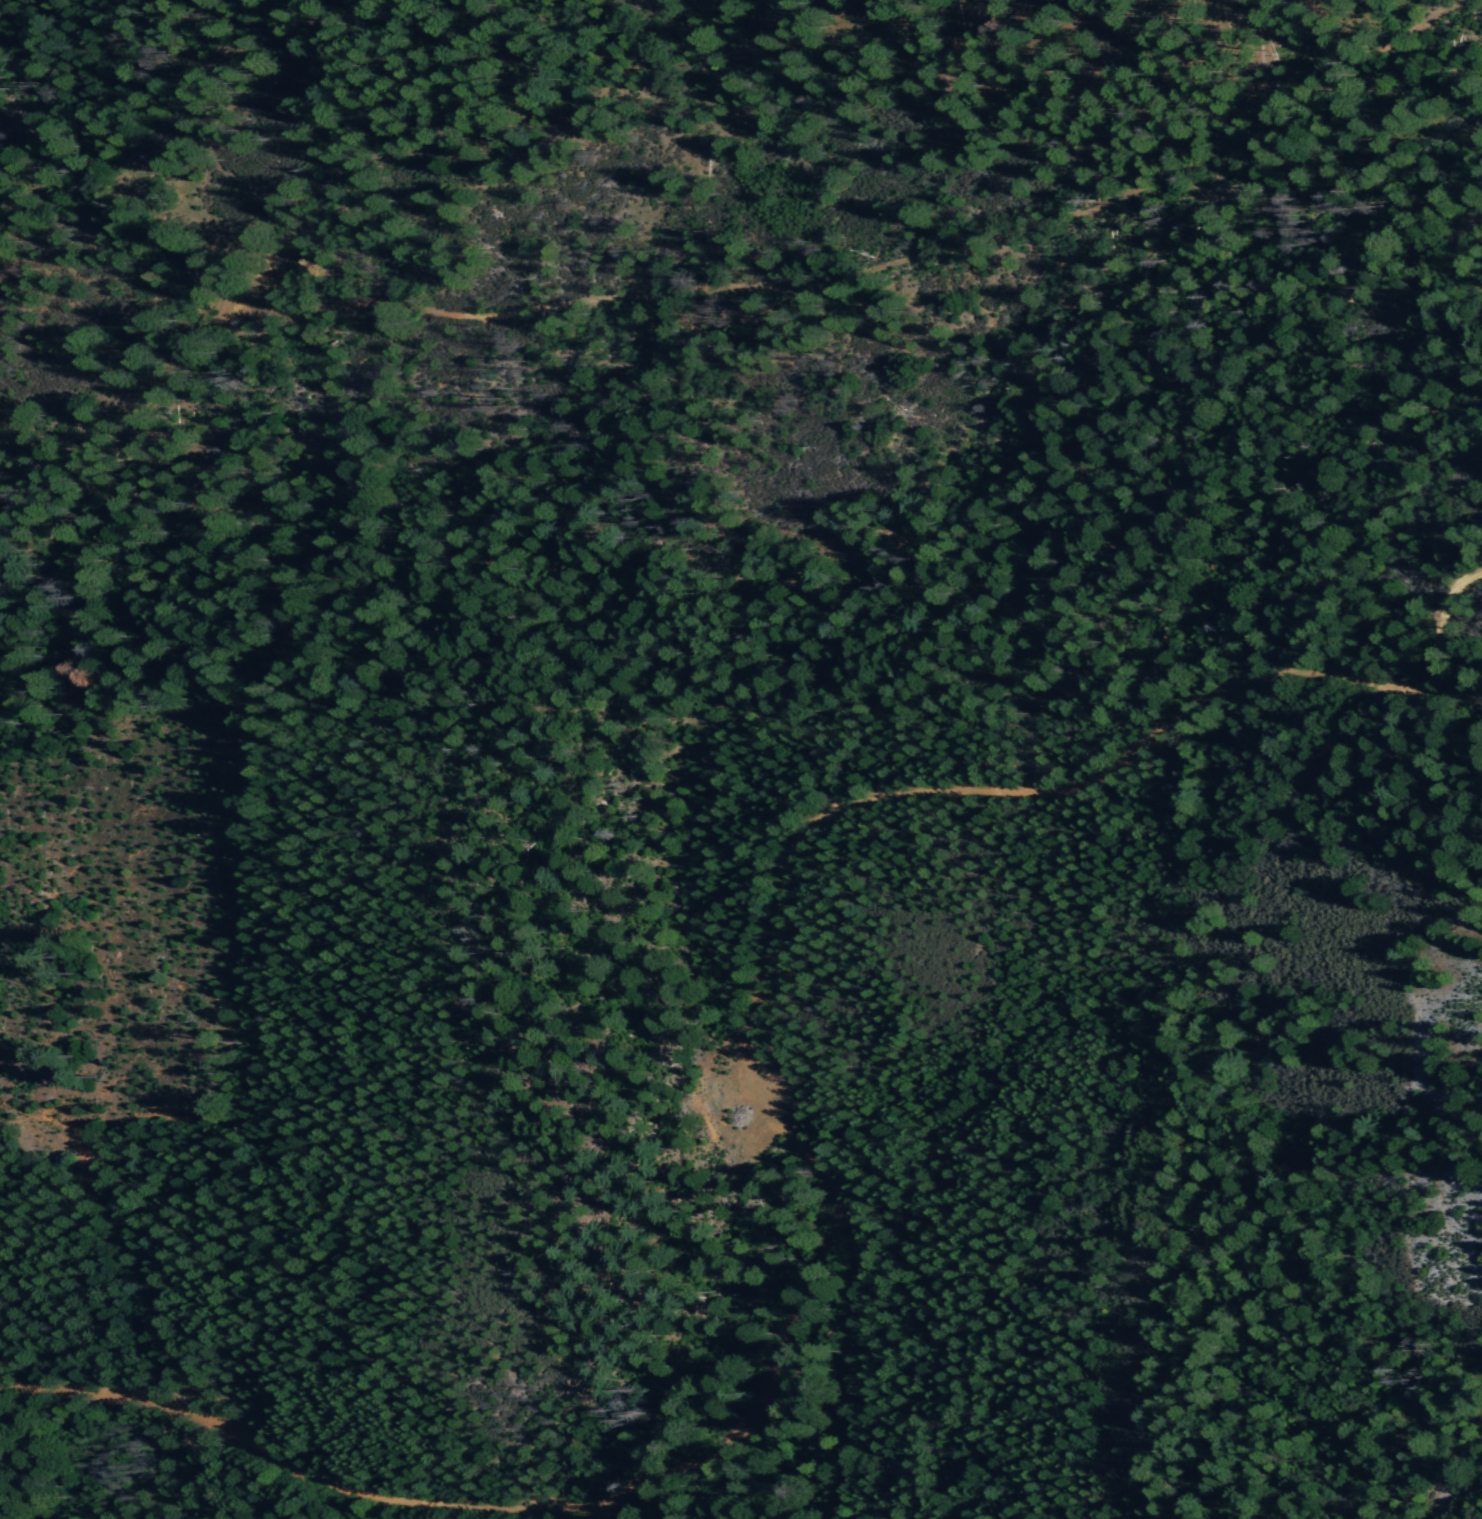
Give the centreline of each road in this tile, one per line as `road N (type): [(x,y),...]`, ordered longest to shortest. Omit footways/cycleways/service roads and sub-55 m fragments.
road 1 (track): [(1481,570),(1441,597),(1414,660),(1394,683),(1310,661),(1248,674),(1199,695),(1097,774),(1053,785),(948,783),(856,793),(790,834),(743,1006),(756,1064),(826,1184)]
road 2 (track): [(582,1500),(335,1482),(283,1463),(181,1403),(128,1387),(0,1372)]
road 3 (track): [(826,1184),(847,1242),(838,1308),(769,1395),(706,1439),(582,1500),(566,1518)]
road 4 (track): [(846,1518),(850,1424),(838,1308)]

